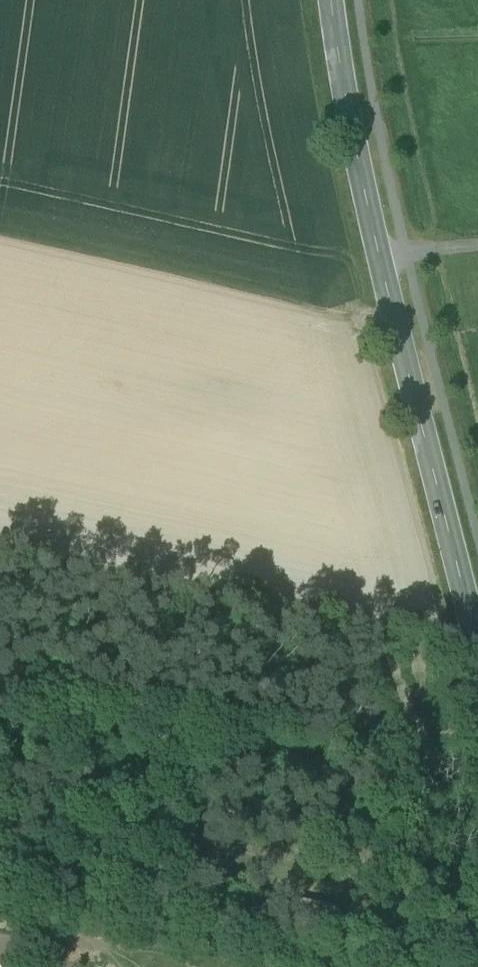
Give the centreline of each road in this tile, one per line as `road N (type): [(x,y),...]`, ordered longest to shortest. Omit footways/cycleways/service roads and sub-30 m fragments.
road 1 (secondary): [(330,0),(378,255),(477,647)]
road 2 (track): [(477,657),(0,566)]

